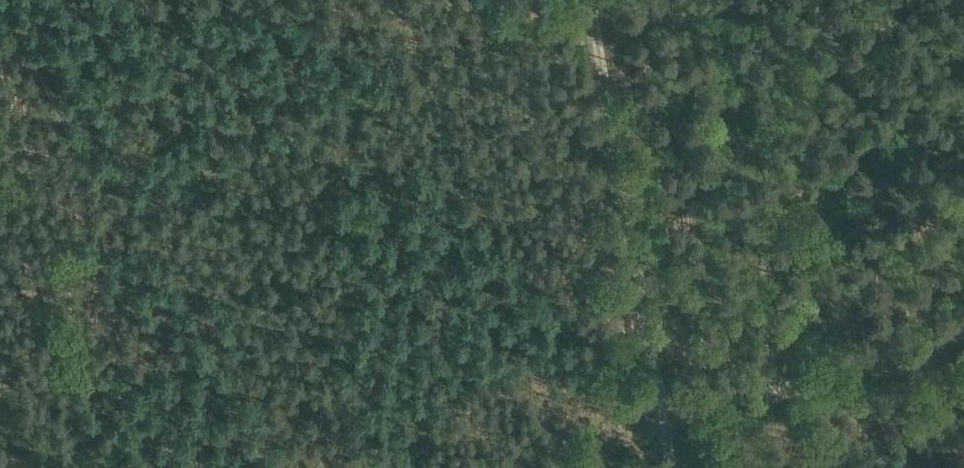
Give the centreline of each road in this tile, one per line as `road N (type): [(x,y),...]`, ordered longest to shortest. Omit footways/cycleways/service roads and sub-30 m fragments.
road 1 (track): [(590,0),(664,418)]
road 2 (track): [(963,327),(664,418)]
road 3 (track): [(104,467),(0,178)]
road 4 (track): [(664,418),(533,467)]

